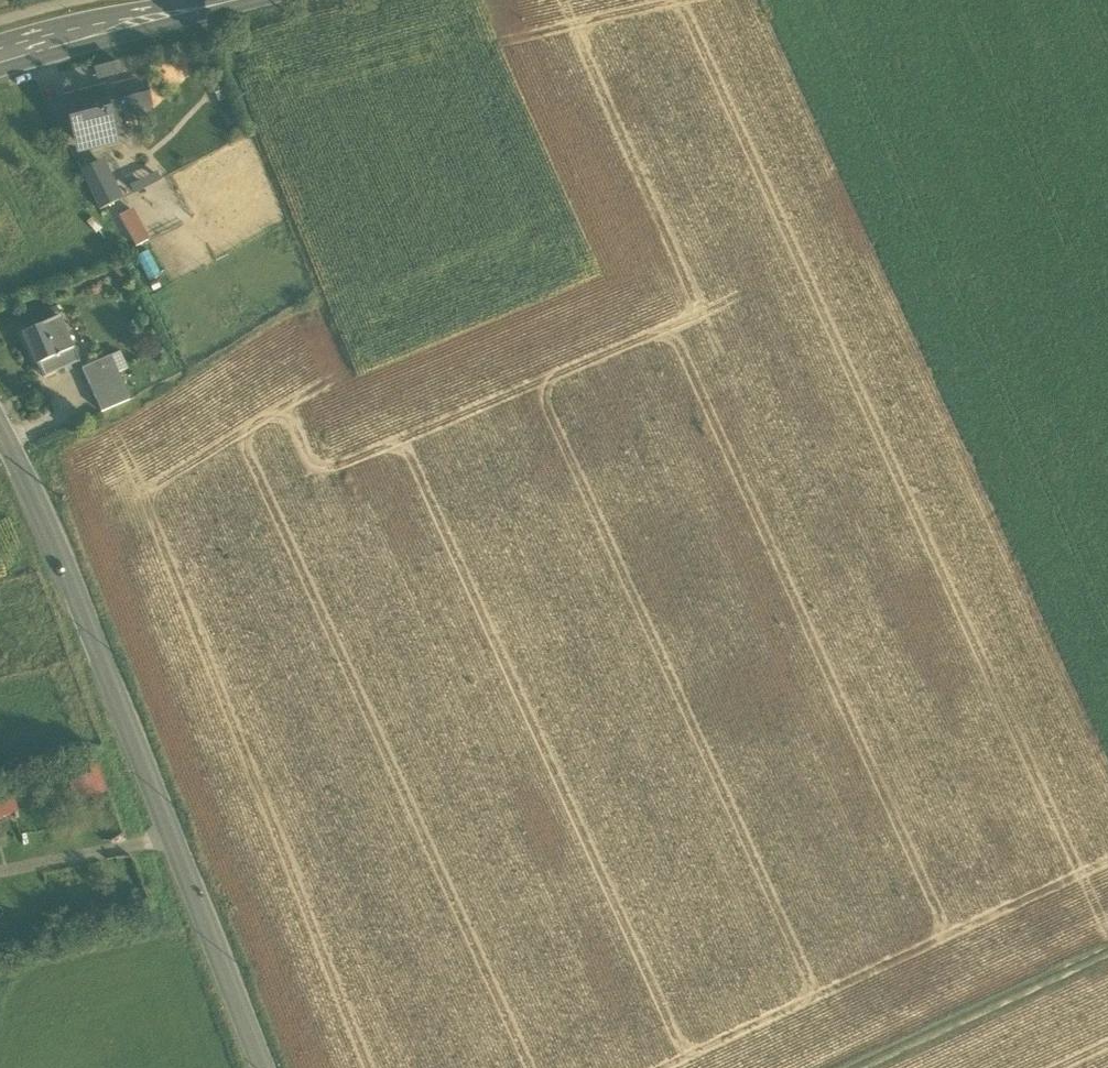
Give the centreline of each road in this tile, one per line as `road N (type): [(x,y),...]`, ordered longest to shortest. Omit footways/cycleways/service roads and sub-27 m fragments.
road 1 (secondary): [(0,434),(44,516),(266,1067)]
road 2 (track): [(858,1067),(1107,951)]
road 3 (secondary): [(0,66),(233,0)]

